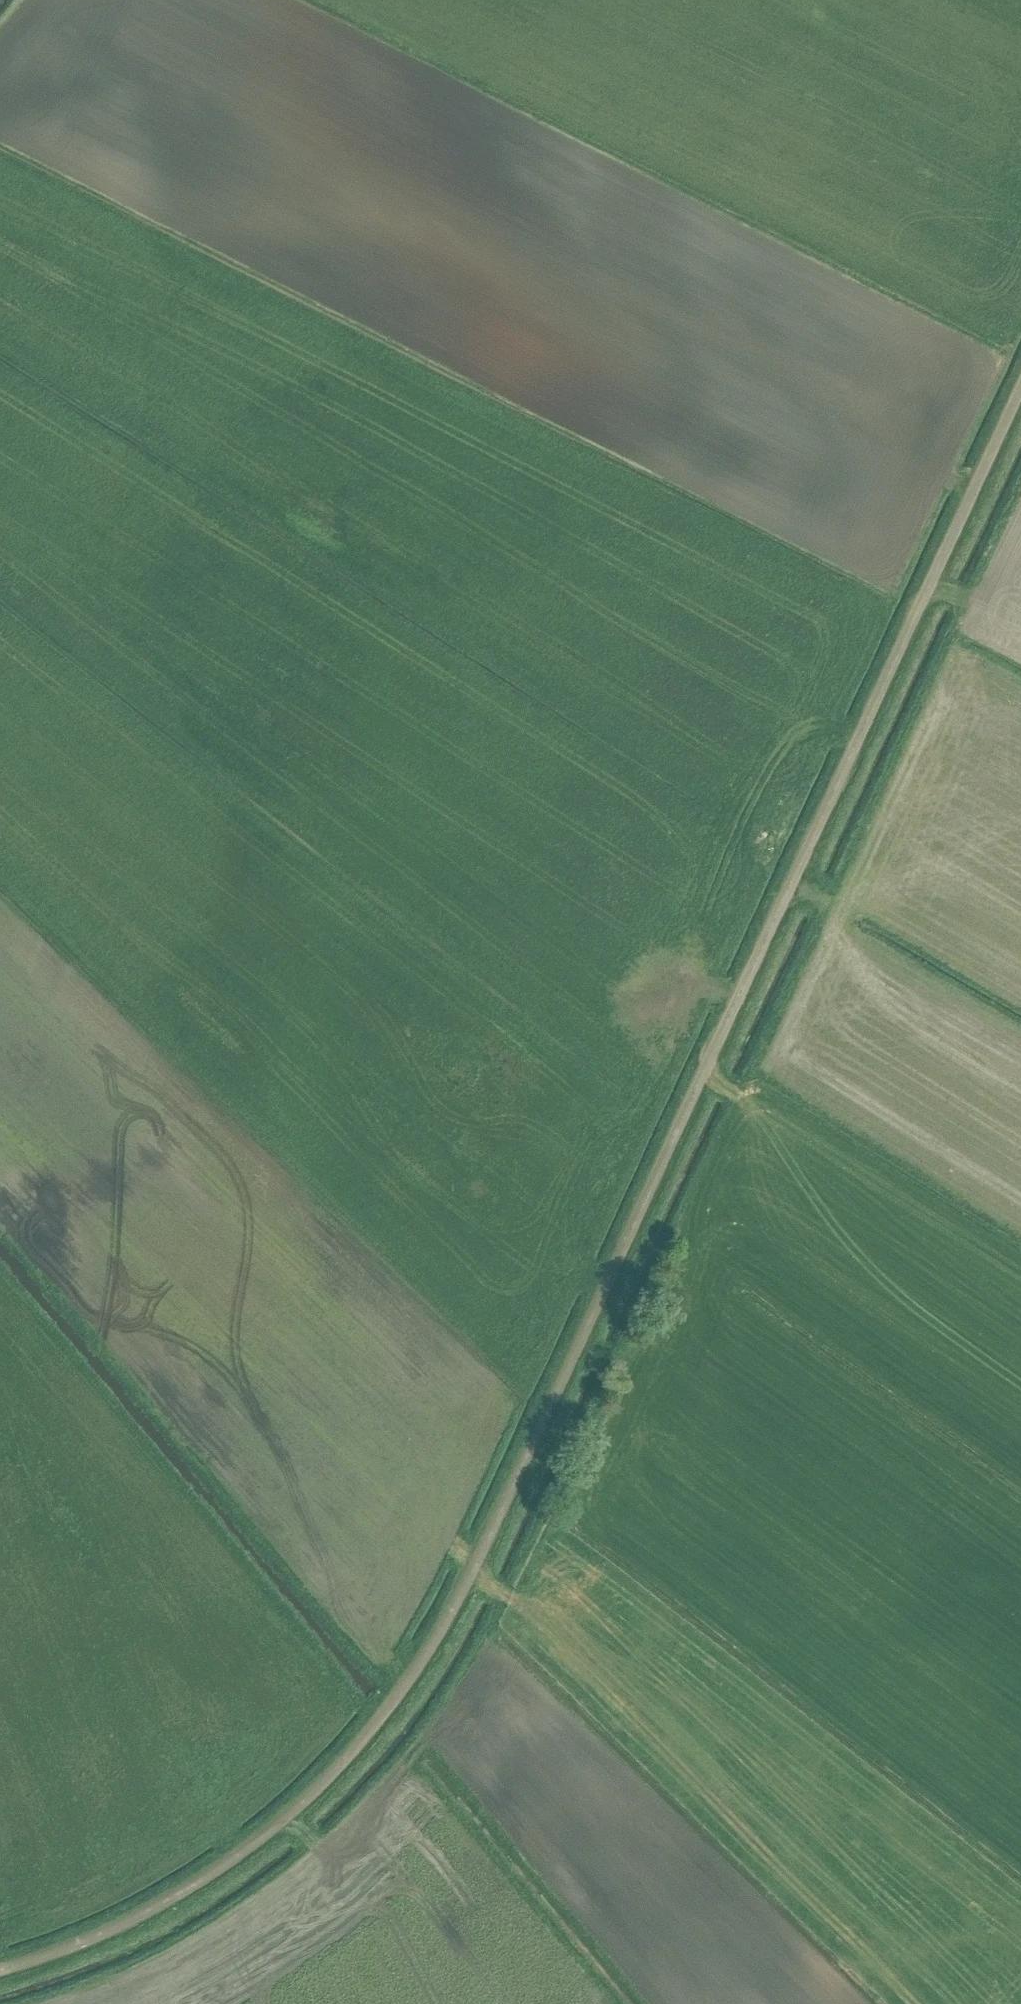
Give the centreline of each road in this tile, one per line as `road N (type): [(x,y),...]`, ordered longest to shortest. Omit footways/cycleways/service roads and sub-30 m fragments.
road 1 (unclassified): [(0,1968),(134,1915),(253,1843),(345,1754),(432,1640),(1020,383)]

